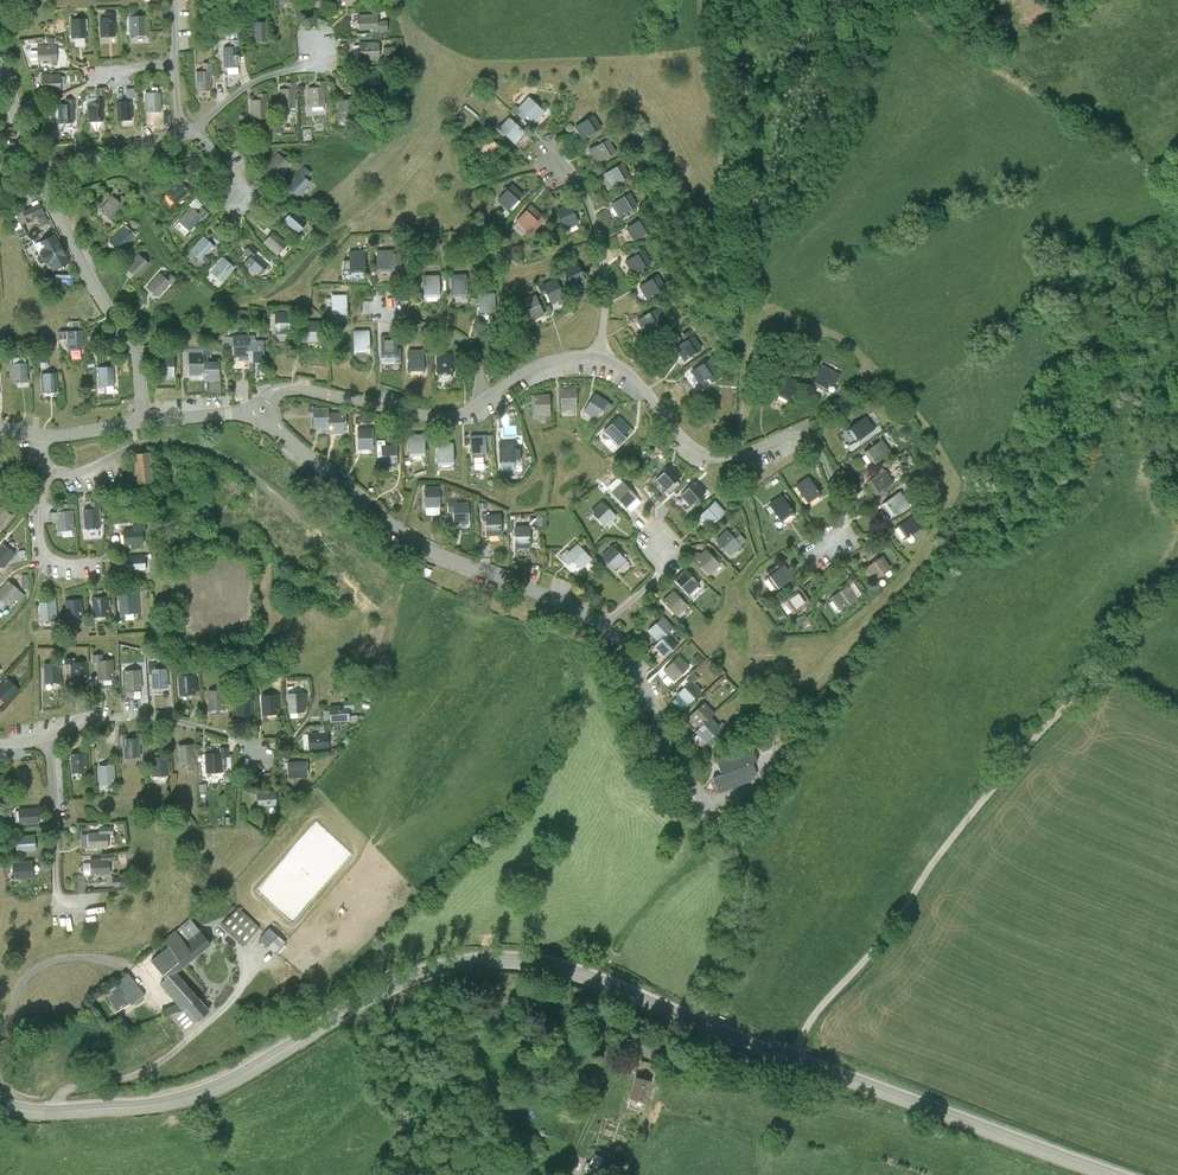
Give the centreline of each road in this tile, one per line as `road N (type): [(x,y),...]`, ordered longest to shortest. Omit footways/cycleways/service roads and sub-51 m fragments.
road 1 (tertiary): [(0,1115),(54,1124),(192,1108),(424,985),(493,972),(565,978),(703,1031)]
road 2 (residential): [(609,630),(624,645),(748,884),(747,929),(703,1031)]
road 3 (track): [(722,205),(733,264),(758,331),(745,448),(765,560),(742,597),(743,612)]
road 4 (residential): [(266,413),(406,539),(609,630)]
road 5 (tertiary): [(703,1031),(1073,1174)]
road 6 (residential): [(603,361),(640,378),(707,457),(746,459),(797,436),(817,440),(849,522),(837,552)]
road 7 (residential): [(48,474),(71,479),(139,450),(196,450),(240,471),(316,529)]
road 8 (residential): [(147,425),(133,346),(39,172)]
road 9 (residential): [(266,413),(296,393),(437,419),(469,416),(494,402)]
road 10 (residential): [(49,746),(121,725),(163,724),(264,760)]
road 11 (residential): [(603,361),(613,286),(604,239),(582,183),(555,167)]
road 12 (residential): [(49,746),(59,903),(66,920),(85,920)]
road 13 (residential): [(196,130),(254,83),(312,64),(324,41)]
road 14 (residential): [(39,172),(186,136)]
road 15 (residential): [(494,402),(463,343),(389,310)]
road 16 (residential): [(48,474),(42,549),(48,567),(79,575)]
road 17 (residential): [(494,402),(549,366),(603,361)]

